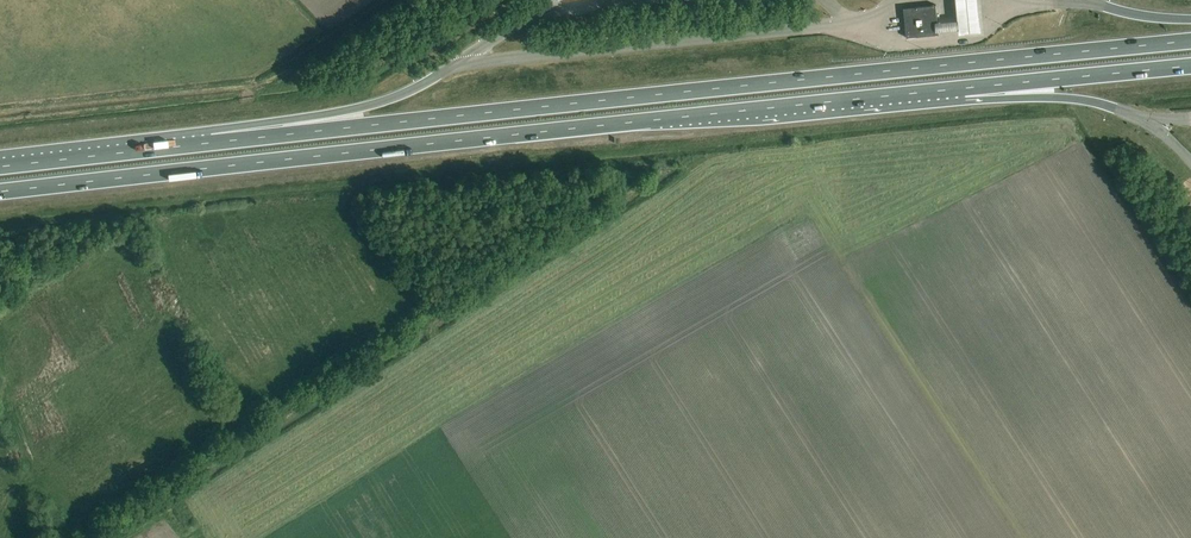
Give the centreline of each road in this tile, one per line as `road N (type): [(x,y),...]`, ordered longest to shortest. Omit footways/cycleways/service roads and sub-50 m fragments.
road 1 (trunk): [(1190,41),(226,140)]
road 2 (trunk): [(0,193),(934,96)]
road 3 (trunk): [(934,96),(1190,68)]
road 4 (trunk): [(459,65),(364,112),(226,140)]
road 5 (trunk): [(226,140),(0,167)]
road 6 (trunk): [(934,96),(1046,96),(1151,123)]

